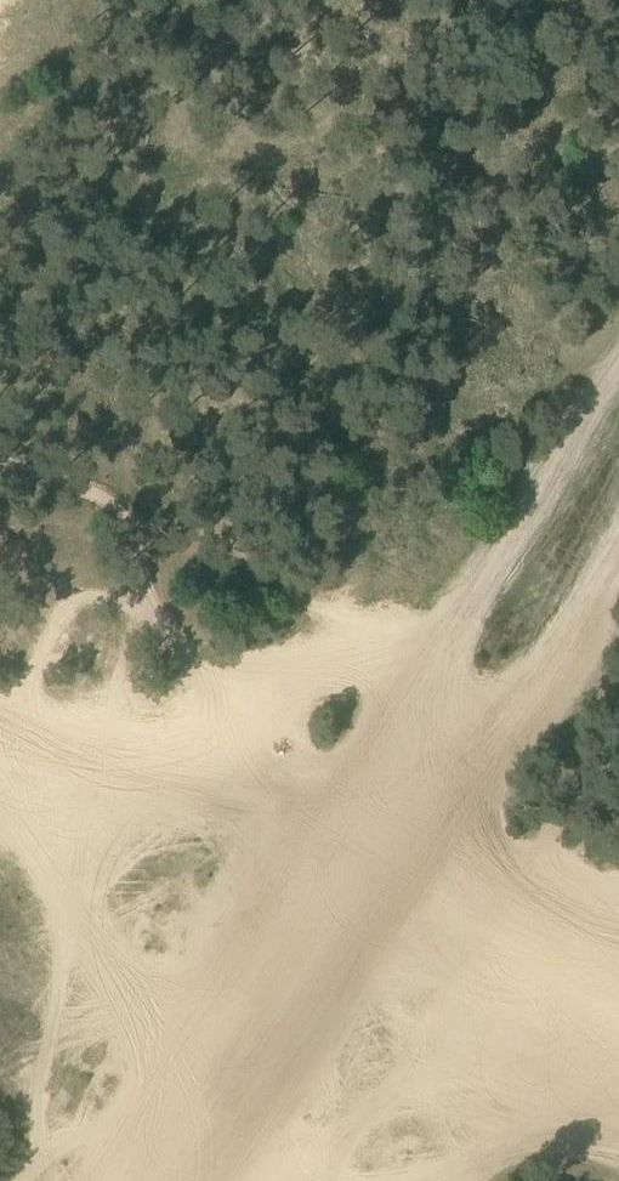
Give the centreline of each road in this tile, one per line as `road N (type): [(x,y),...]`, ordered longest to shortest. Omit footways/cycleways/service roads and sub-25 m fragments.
road 1 (track): [(618,412),(130,1180)]

